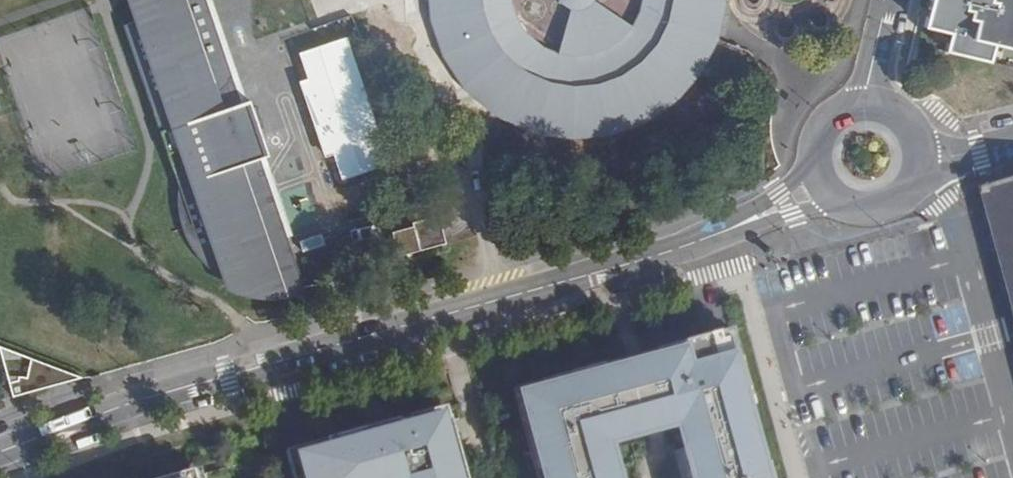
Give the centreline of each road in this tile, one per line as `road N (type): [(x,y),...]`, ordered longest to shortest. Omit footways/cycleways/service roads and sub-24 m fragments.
road 1 (residential): [(827,188),(674,252),(167,394),(0,452)]
road 2 (residential): [(827,188),(852,206),(884,205),(908,185),(916,159)]

